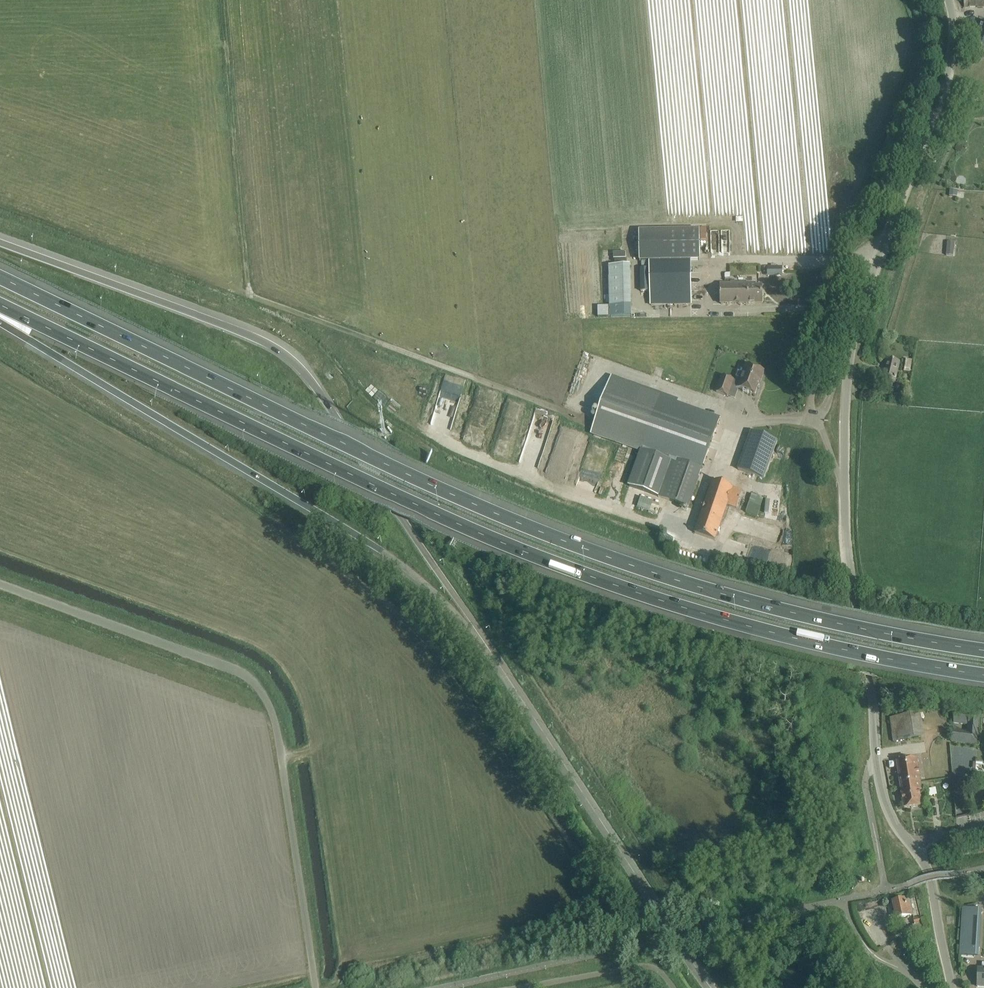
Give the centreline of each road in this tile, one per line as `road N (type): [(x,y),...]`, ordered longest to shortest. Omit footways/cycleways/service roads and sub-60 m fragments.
road 1 (motorway): [(983,649),(777,607),(565,541),(0,277)]
road 2 (motorway): [(0,305),(416,504),(615,588),(776,636),(983,675)]
road 3 (motorway): [(493,660),(318,390),(289,358),(247,332),(0,242)]
road 4 (motorway): [(0,318),(493,660)]
road 5 (unclassified): [(316,987),(275,718),(253,680),(0,583)]
road 6 (unclassified): [(911,842),(880,785),(845,490)]
road 7 (secondary): [(710,987),(548,741)]
road 8 (unclassified): [(845,361),(941,88)]
road 9 (unclassified): [(951,987),(930,874),(911,842)]
road 10 (unclassified): [(845,490),(817,420),(845,361)]
road 11 (unclassified): [(845,490),(845,361)]

